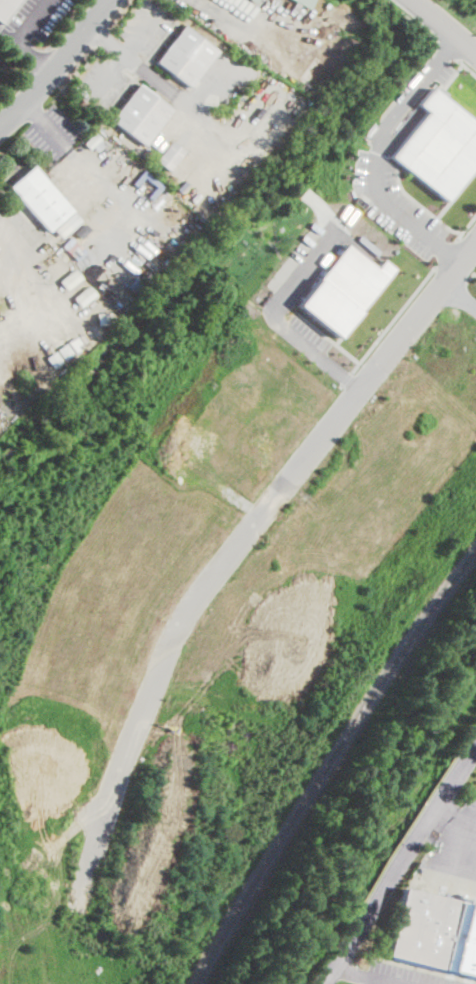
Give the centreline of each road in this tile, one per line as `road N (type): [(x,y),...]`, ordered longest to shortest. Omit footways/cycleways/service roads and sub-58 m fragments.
road 1 (residential): [(81,905),(183,617),(475,245)]
road 2 (residential): [(0,127),(52,76),(109,0)]

